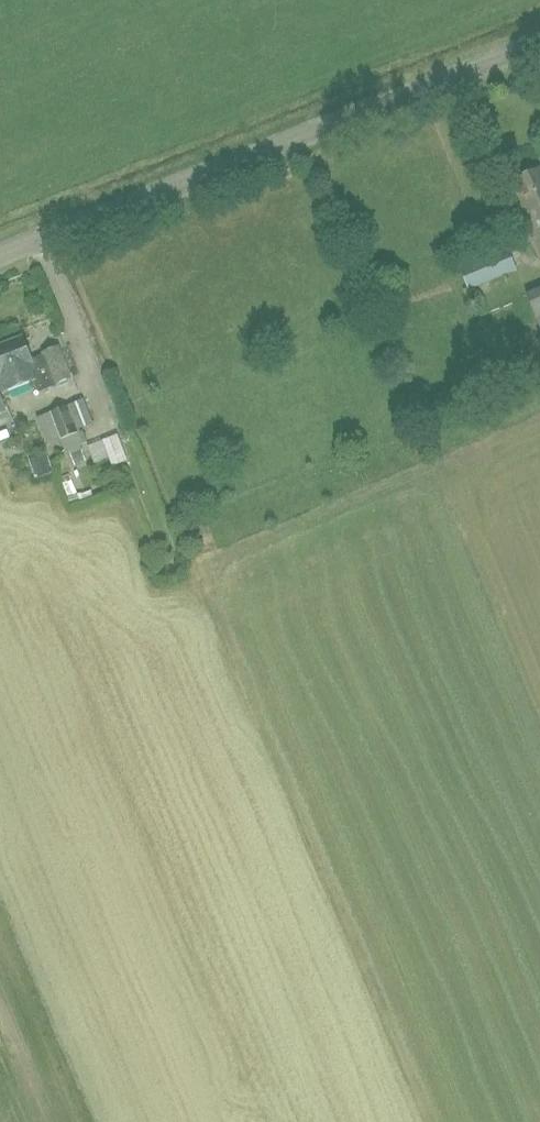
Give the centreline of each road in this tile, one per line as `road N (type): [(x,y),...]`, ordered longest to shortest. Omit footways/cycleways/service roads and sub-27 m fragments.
road 1 (unclassified): [(0,257),(539,44)]

